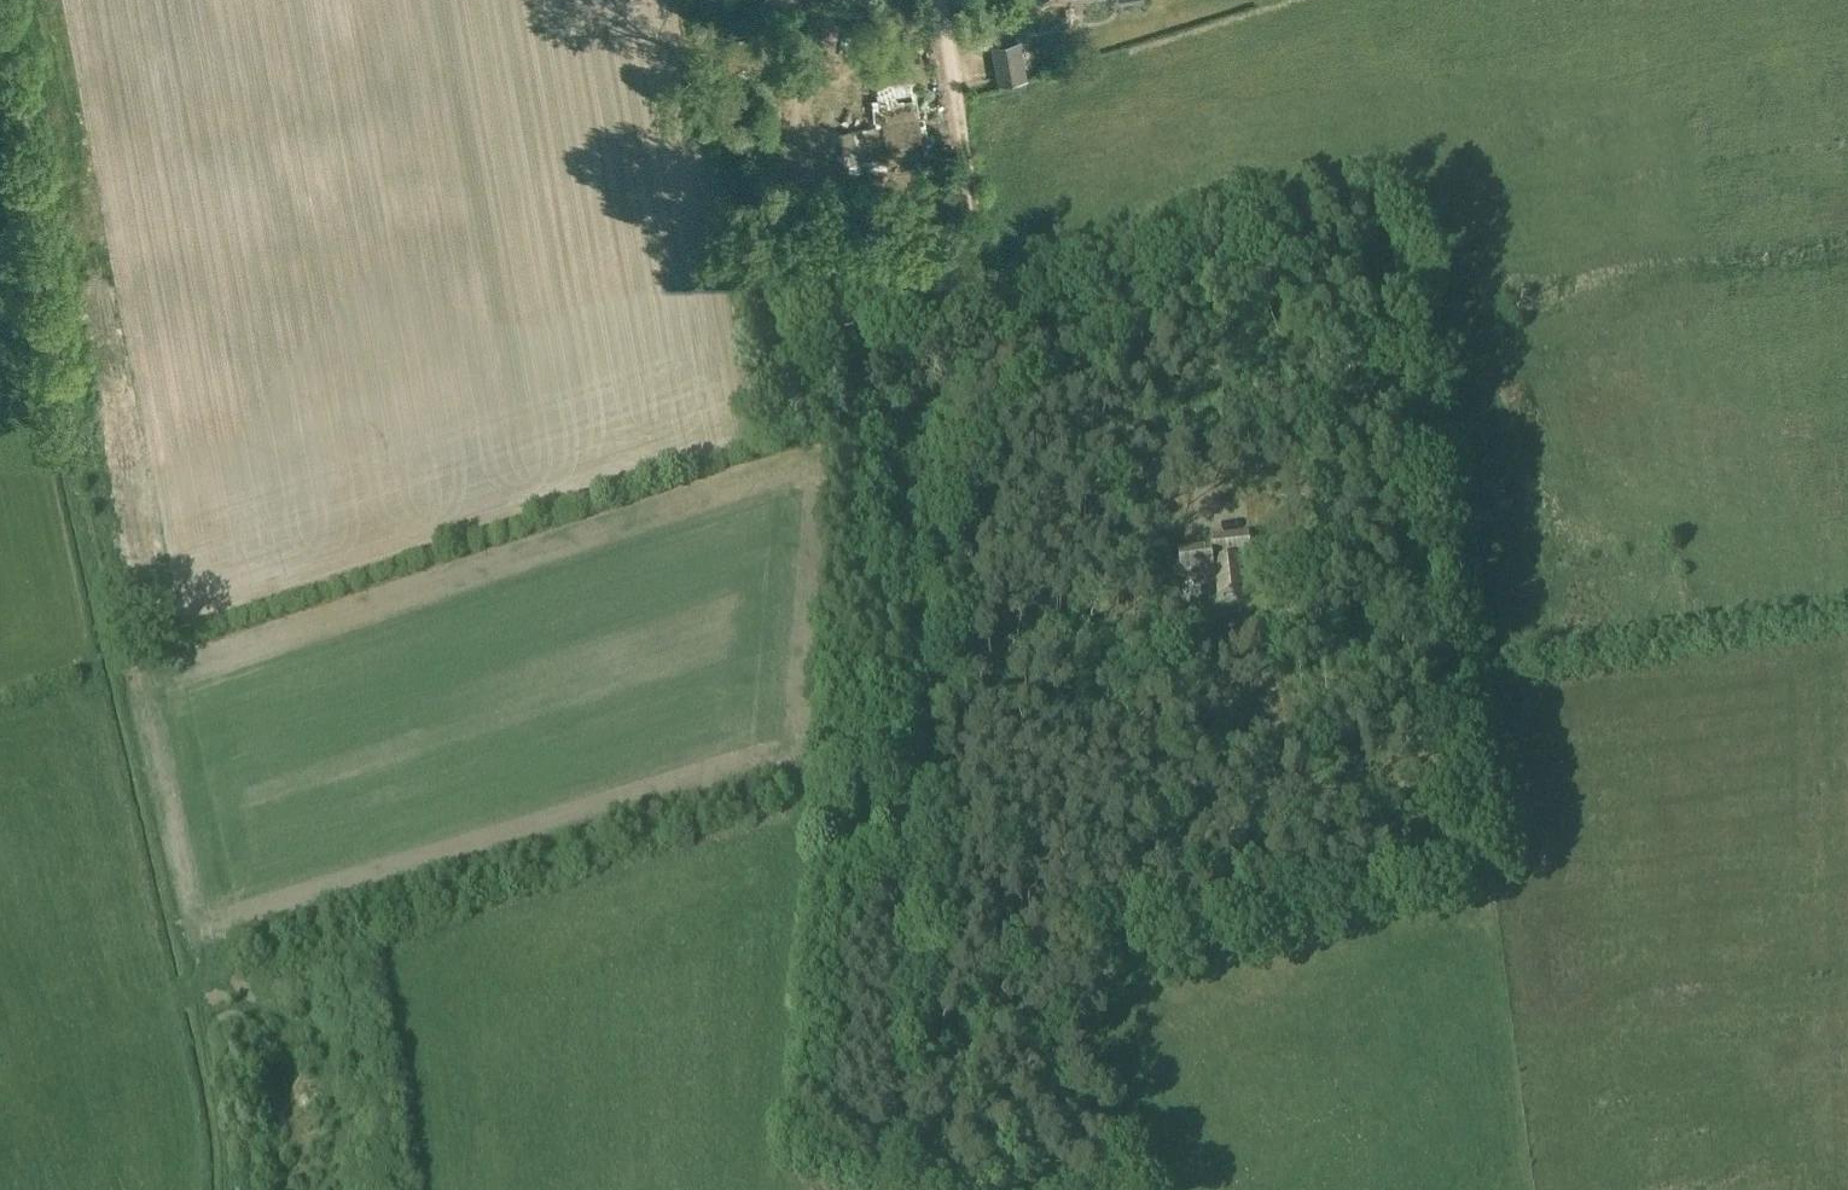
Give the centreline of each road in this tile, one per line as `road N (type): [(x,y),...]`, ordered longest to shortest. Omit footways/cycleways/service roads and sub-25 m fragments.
road 1 (track): [(936,0),(990,309),(988,353),(965,410),(947,520),(903,1189)]

